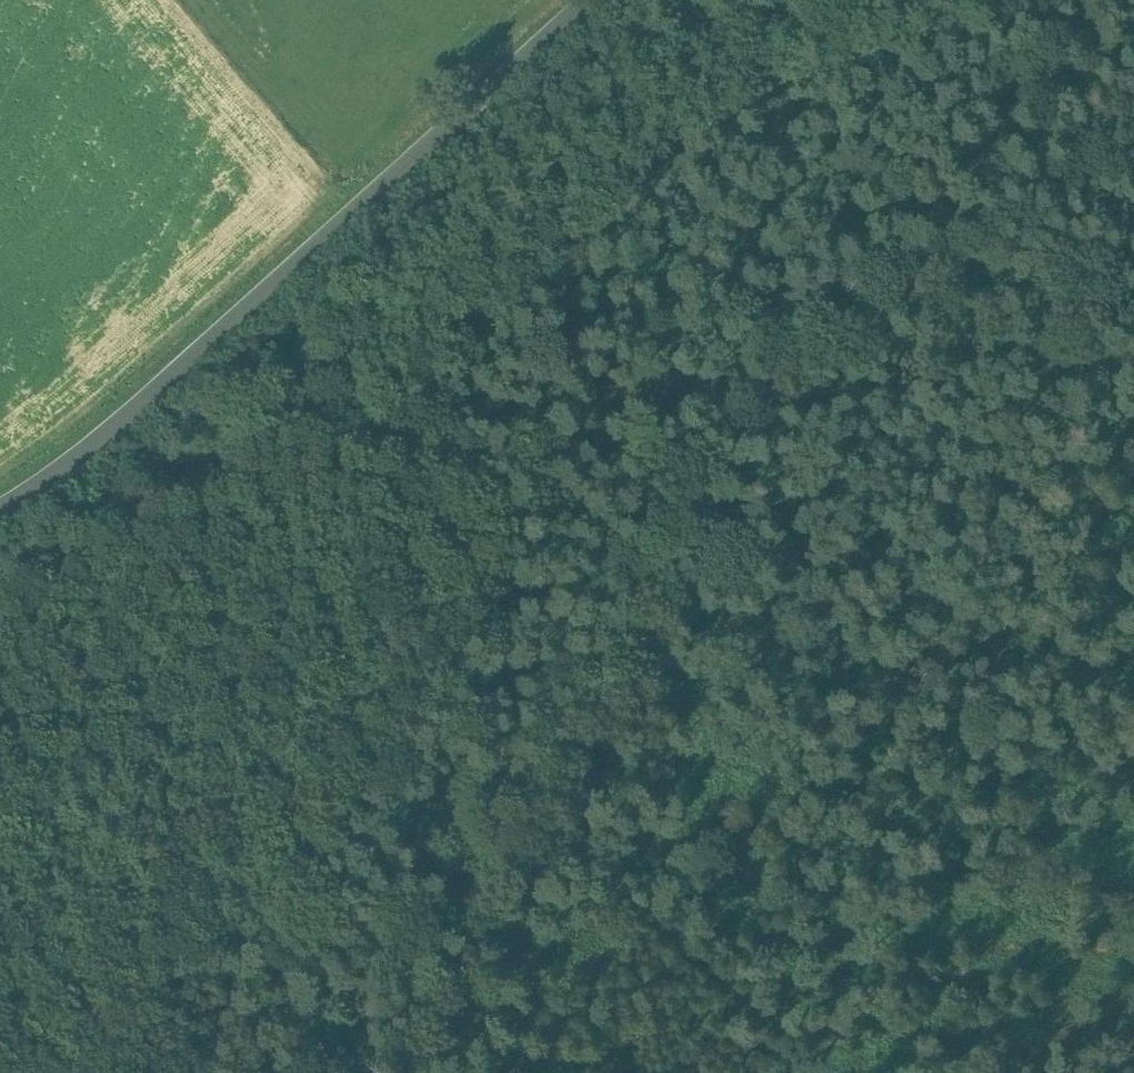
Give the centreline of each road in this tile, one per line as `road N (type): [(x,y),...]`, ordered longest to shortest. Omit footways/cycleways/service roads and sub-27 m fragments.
road 1 (track): [(0,580),(237,445),(371,335),(550,162),(676,57),(806,0)]
road 2 (unclassified): [(586,0),(78,455),(0,494)]

